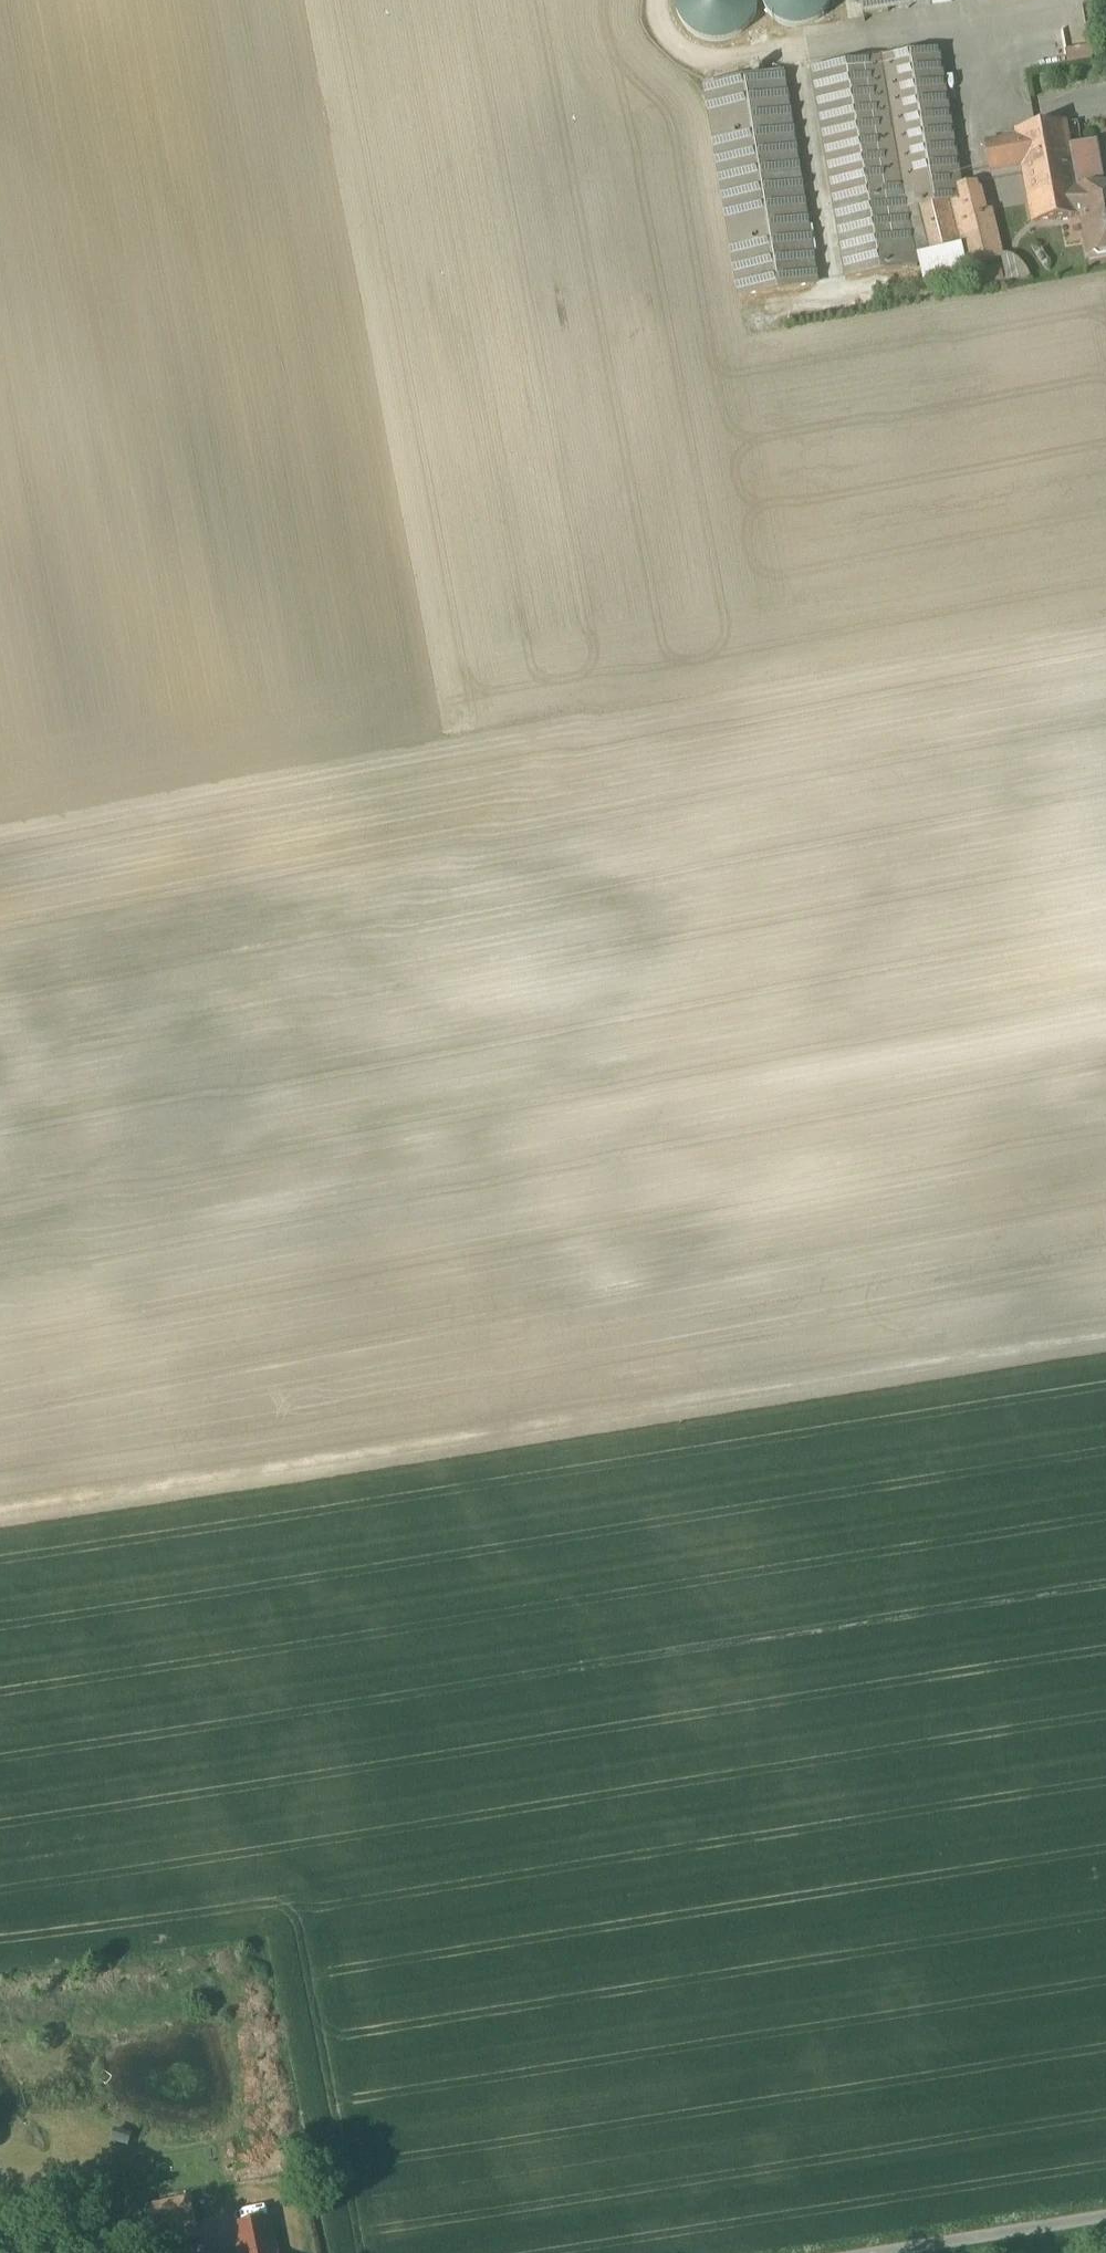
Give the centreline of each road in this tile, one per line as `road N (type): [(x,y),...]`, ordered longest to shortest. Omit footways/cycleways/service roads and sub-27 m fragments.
road 1 (unclassified): [(1105,2216),(875,2252)]

